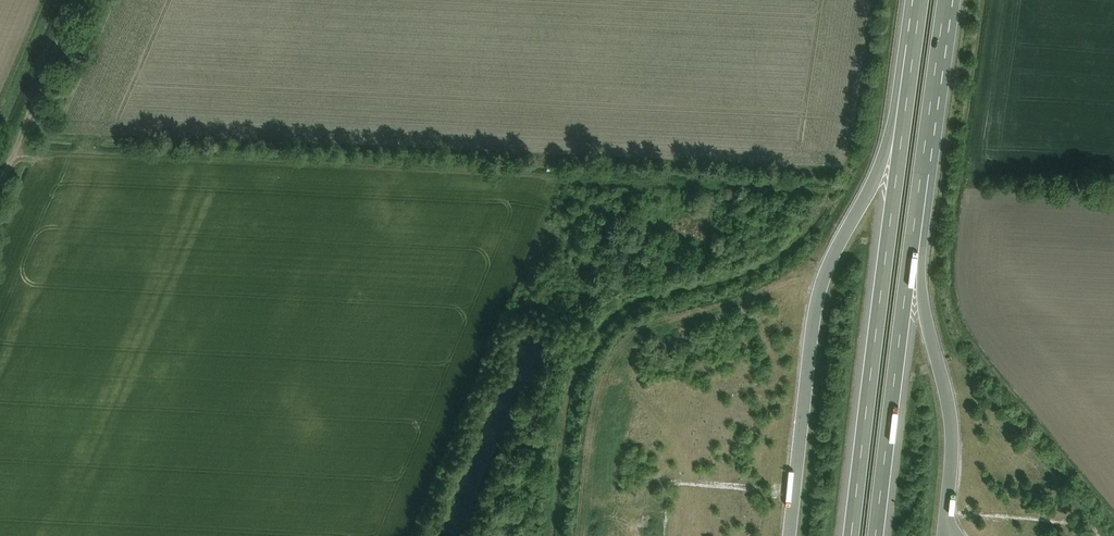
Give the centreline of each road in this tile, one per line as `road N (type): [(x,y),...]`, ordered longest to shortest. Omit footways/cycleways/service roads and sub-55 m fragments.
road 1 (motorway): [(919,26),(848,535)]
road 2 (motorway): [(879,535),(925,144)]
road 3 (motorway): [(919,26),(904,43),(880,166),(845,230)]
road 4 (track): [(81,0),(0,189)]
road 5 (motorway): [(925,144),(946,0)]

